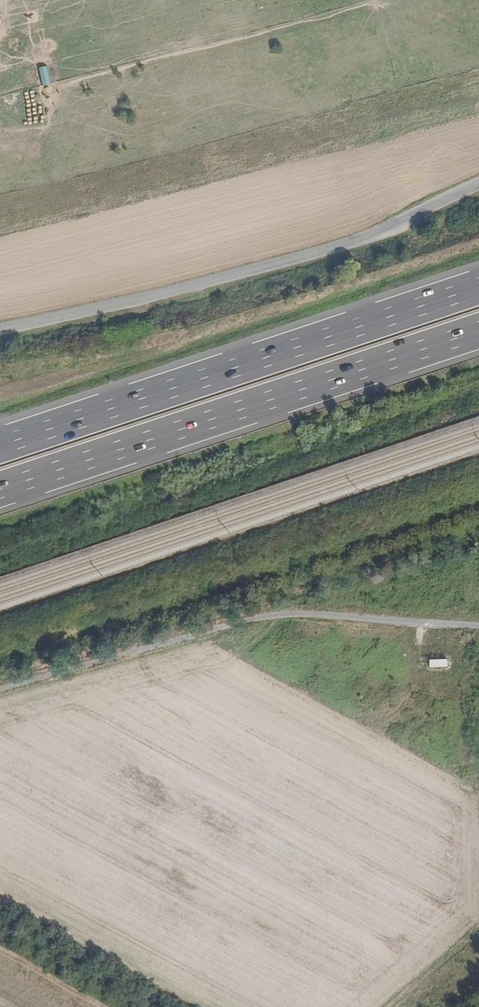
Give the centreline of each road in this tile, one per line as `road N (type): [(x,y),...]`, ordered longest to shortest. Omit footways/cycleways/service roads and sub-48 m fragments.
road 1 (motorway): [(478,286),(0,445)]
road 2 (motorway): [(0,490),(478,332)]
road 3 (unclassified): [(478,184),(338,247),(0,330)]

